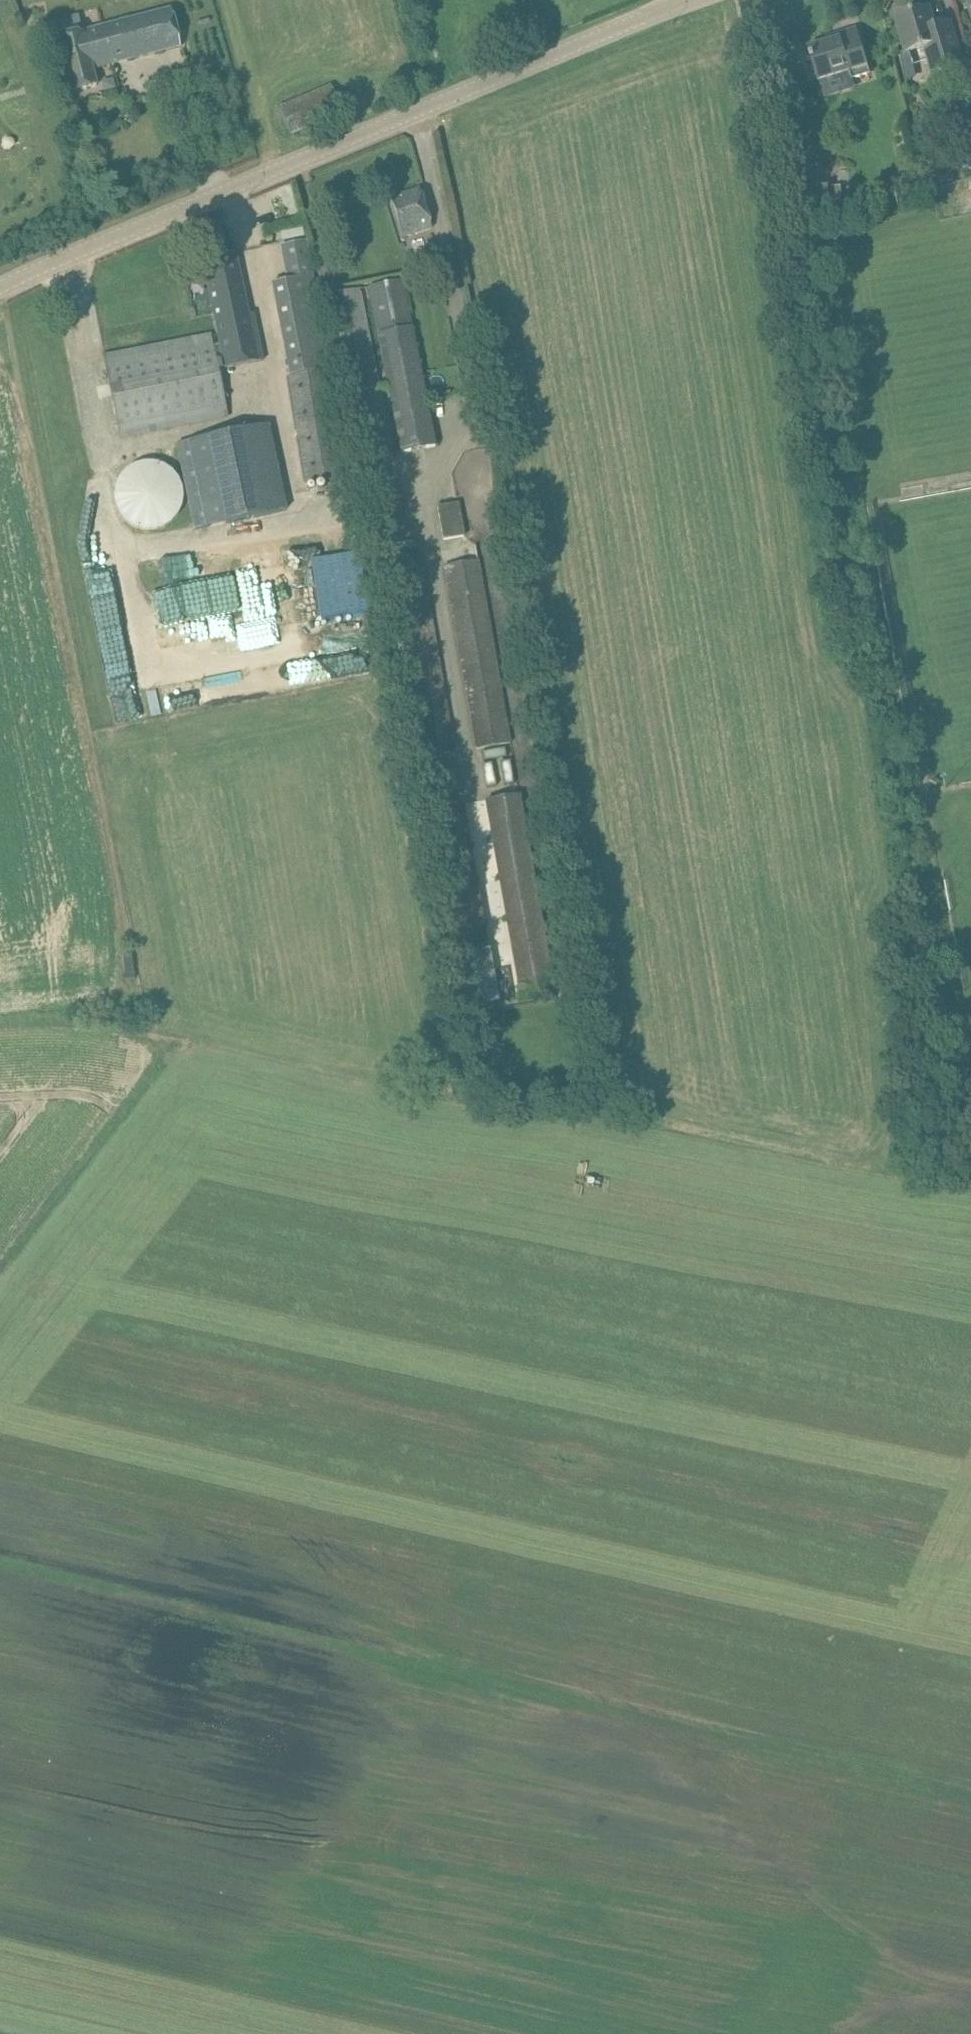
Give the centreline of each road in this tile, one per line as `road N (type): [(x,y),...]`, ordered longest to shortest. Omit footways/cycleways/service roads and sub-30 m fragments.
road 1 (tertiary): [(0,290),(695,0)]
road 2 (track): [(151,693),(152,852),(177,1041)]

